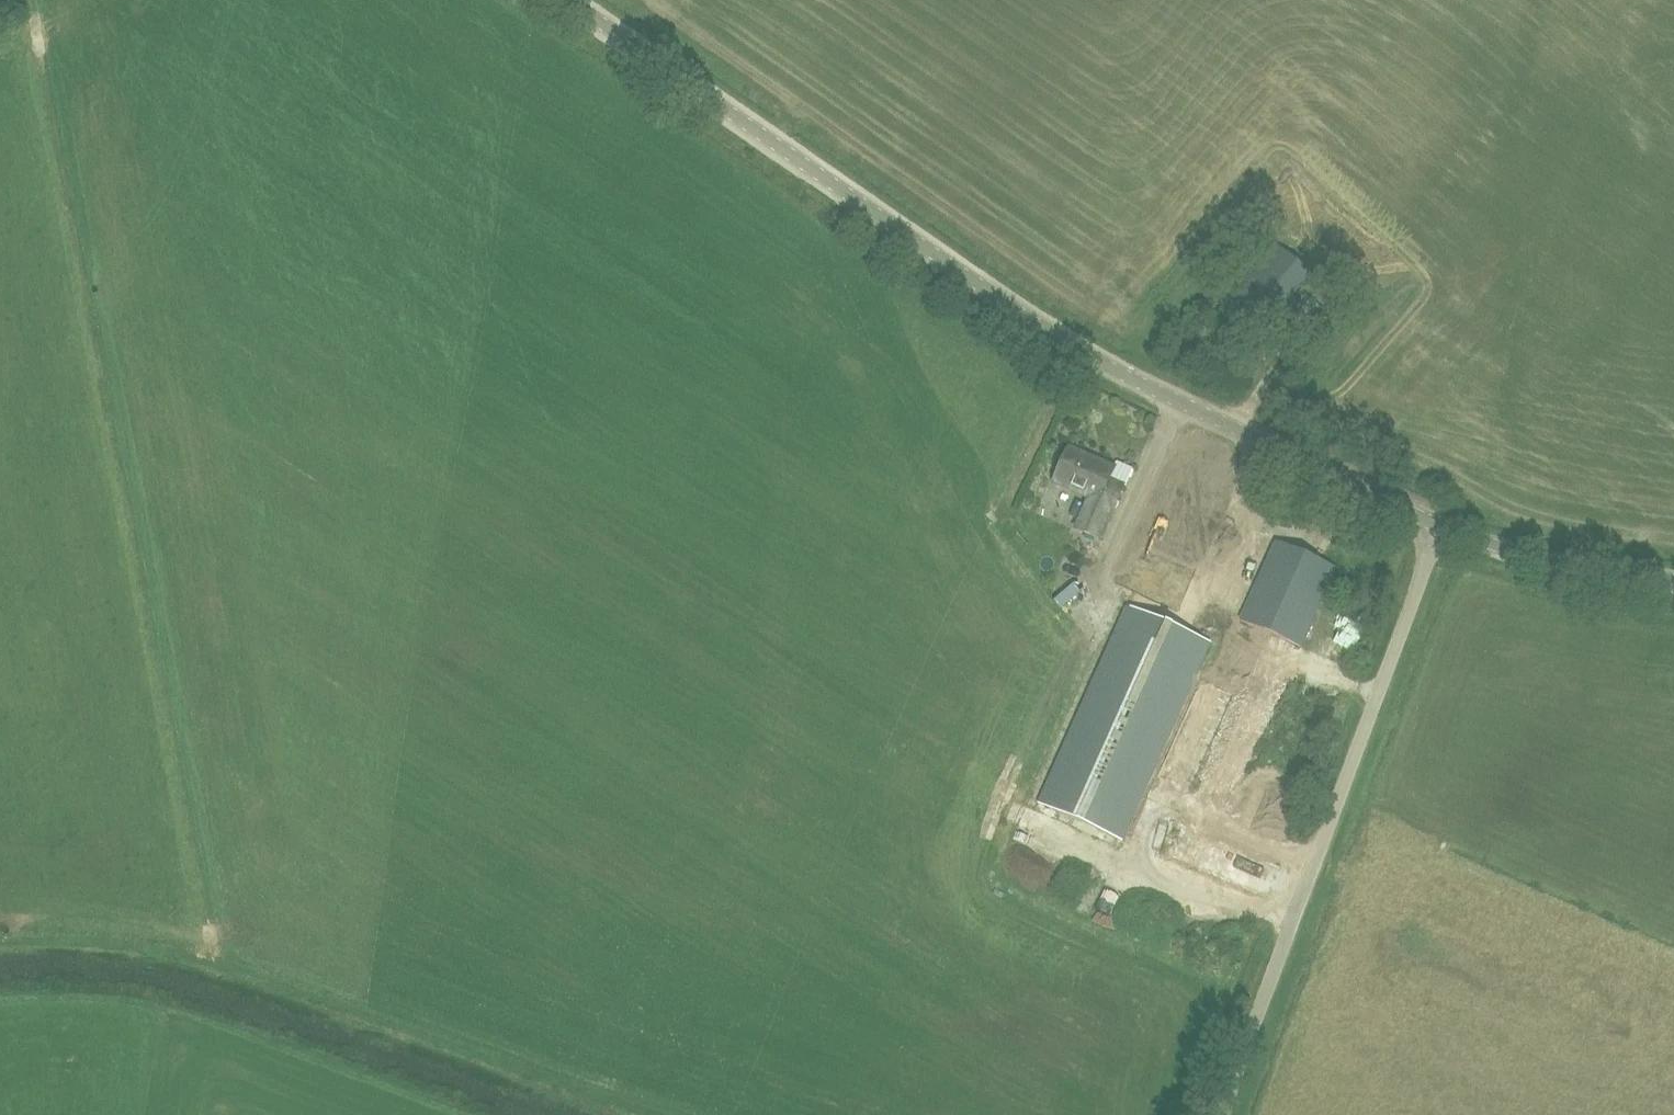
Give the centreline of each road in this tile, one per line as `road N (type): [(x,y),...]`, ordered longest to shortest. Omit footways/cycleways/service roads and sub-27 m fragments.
road 1 (unclassified): [(1448,542),(1106,371),(901,248),(542,0)]
road 2 (unclassified): [(1222,1114),(1448,542)]
road 3 (unclassified): [(1673,589),(1448,542)]

